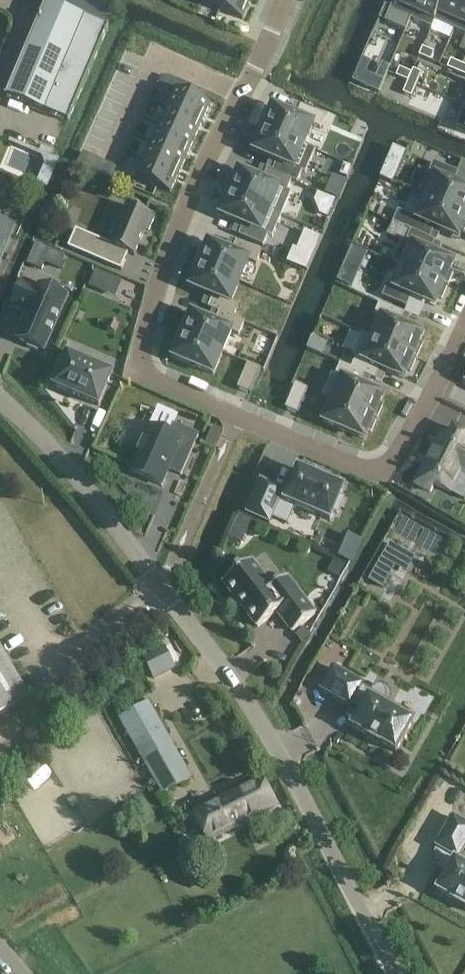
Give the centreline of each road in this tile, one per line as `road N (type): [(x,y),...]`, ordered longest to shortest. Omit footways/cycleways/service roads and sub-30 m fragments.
road 1 (residential): [(287,0),(176,224),(140,354),(144,374),(377,480),(392,477),(464,328)]
road 2 (residential): [(391,973),(263,726),(50,441),(0,399)]

